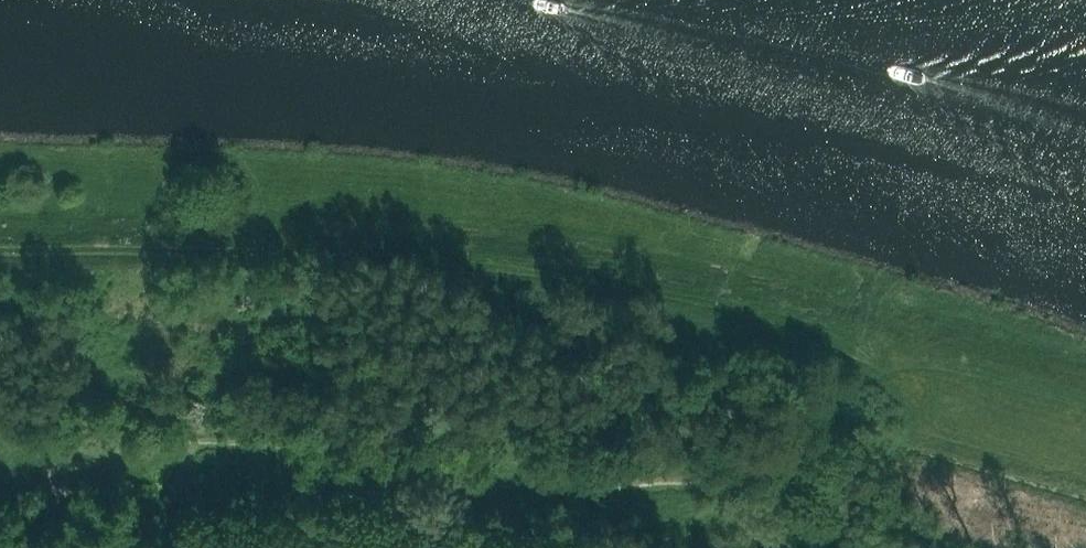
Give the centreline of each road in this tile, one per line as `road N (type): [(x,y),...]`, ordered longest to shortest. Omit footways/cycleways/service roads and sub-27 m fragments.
road 1 (track): [(0,250),(342,255),(594,277),(727,307),(875,359)]
road 2 (track): [(1085,403),(973,372),(875,359)]

